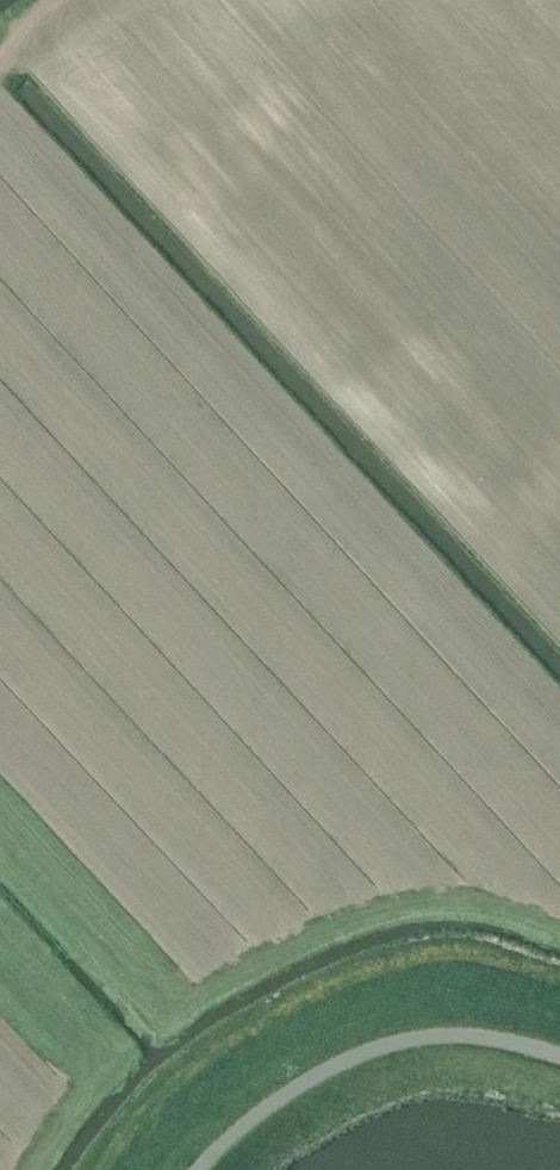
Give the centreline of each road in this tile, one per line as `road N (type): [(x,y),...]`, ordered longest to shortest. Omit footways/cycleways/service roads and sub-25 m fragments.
road 1 (unclassified): [(197,1169),(286,1094),(382,1046),(445,1036),(559,1056)]

